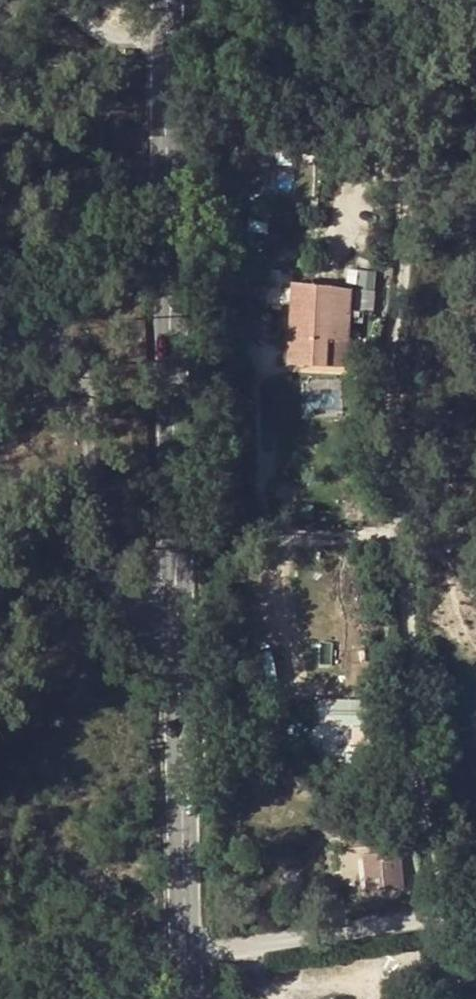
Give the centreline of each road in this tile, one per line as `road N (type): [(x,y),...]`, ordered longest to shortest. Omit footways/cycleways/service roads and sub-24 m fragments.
road 1 (primary): [(175,633),(163,35)]
road 2 (residential): [(175,633),(105,626),(85,604),(80,366),(50,340),(14,337),(0,345)]
road 3 (residential): [(431,914),(409,585),(399,537)]
road 4 (primary): [(182,954),(175,633)]
road 5 (residential): [(182,954),(431,914)]
road 6 (residential): [(163,35),(114,37),(47,0)]

